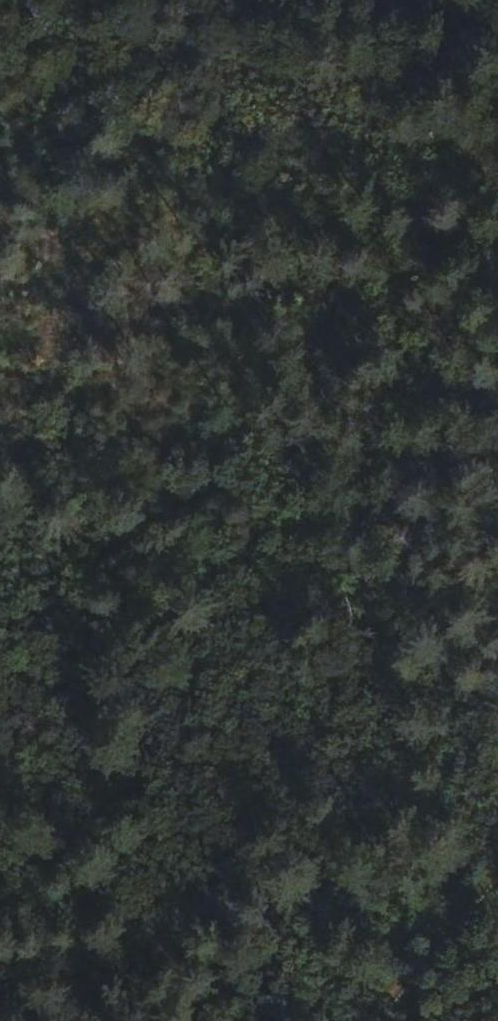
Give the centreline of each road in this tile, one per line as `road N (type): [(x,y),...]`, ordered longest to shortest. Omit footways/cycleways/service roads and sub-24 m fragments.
road 1 (track): [(497,873),(369,1020)]

